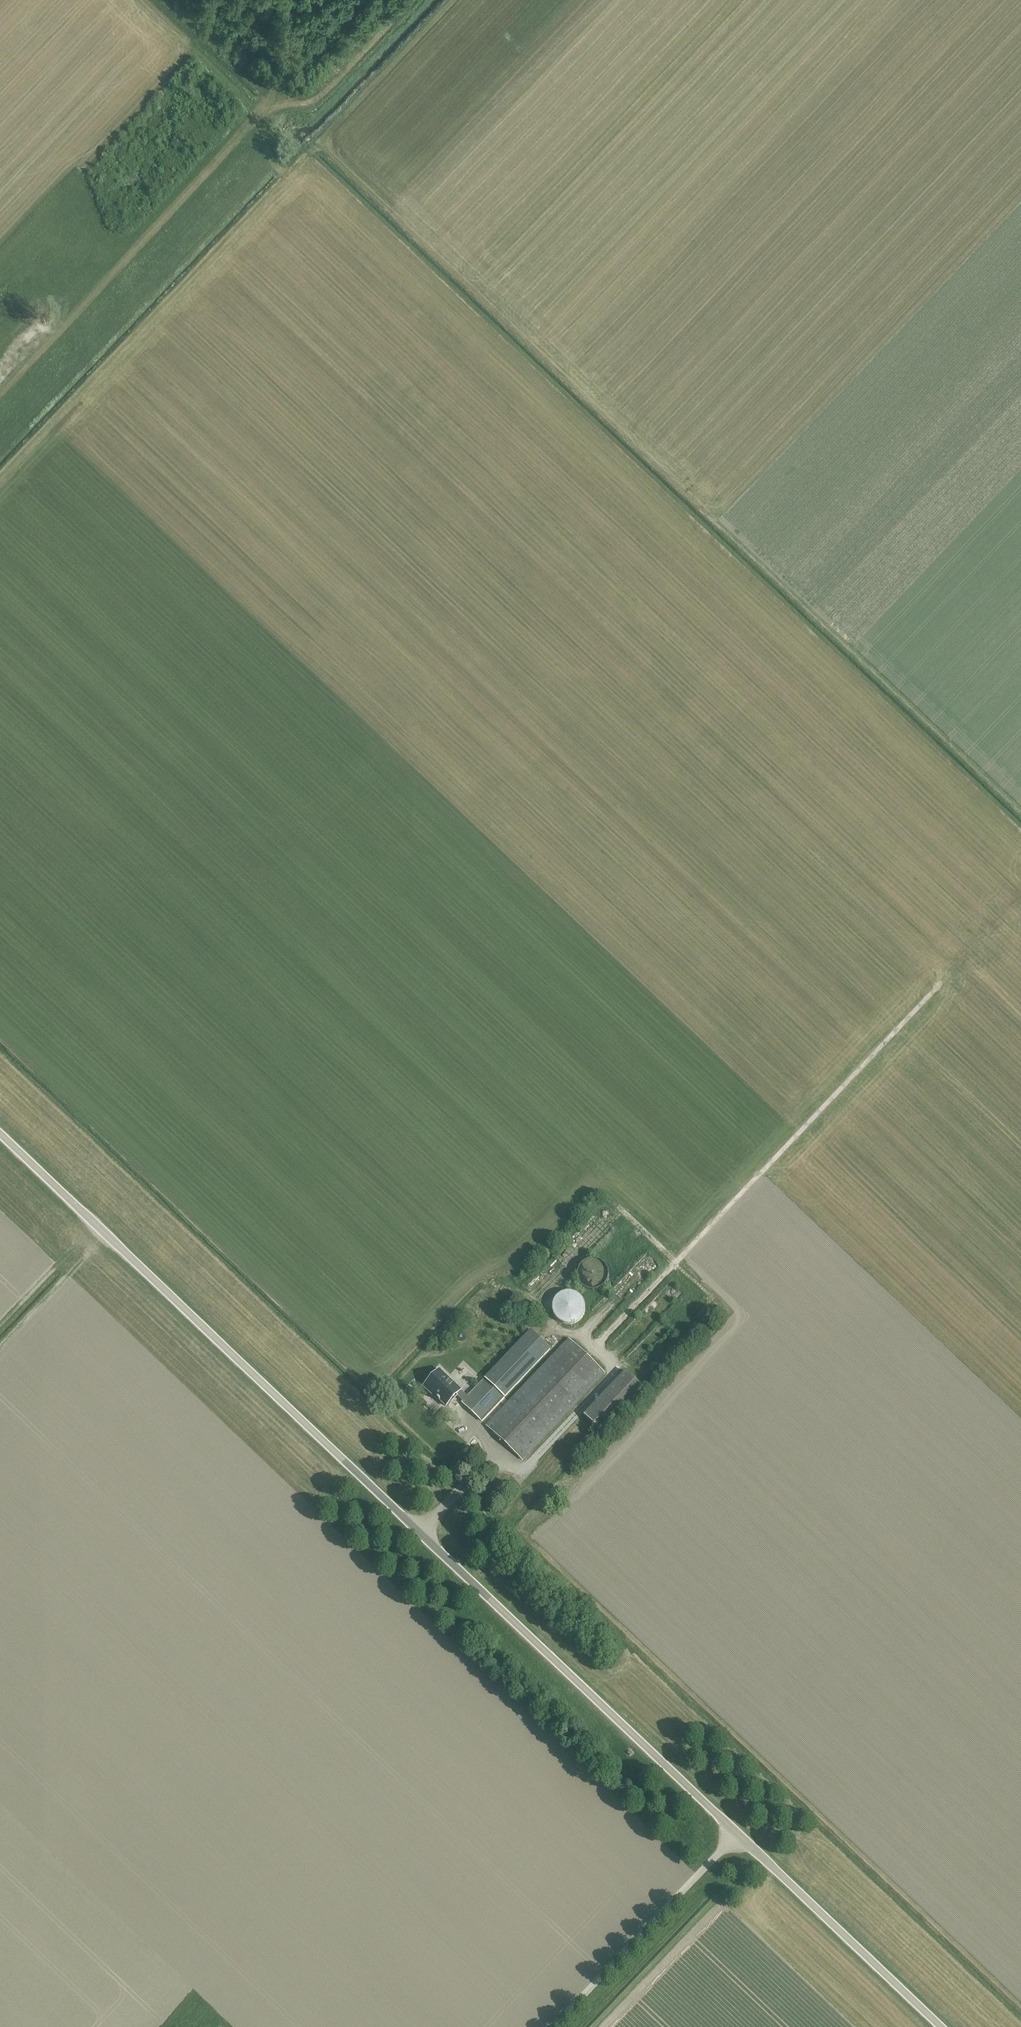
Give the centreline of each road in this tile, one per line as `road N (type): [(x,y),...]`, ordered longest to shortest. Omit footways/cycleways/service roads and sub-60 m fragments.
road 1 (tertiary): [(941,2026),(0,1136)]
road 2 (track): [(271,112),(0,393)]
road 3 (track): [(412,0),(319,96),(271,112),(263,91),(166,0)]

